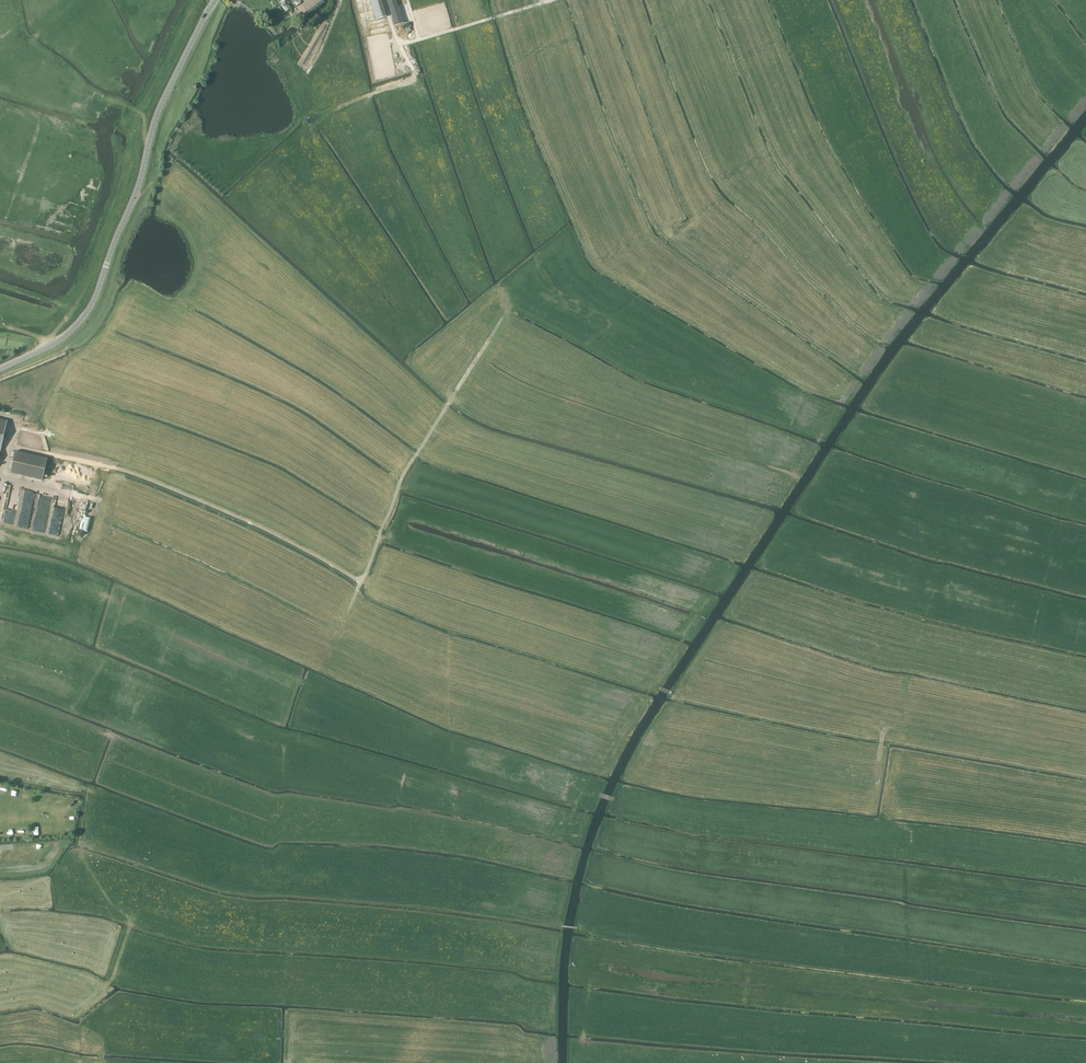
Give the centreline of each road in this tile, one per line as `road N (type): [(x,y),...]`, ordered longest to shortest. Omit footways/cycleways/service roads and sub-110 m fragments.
road 1 (tertiary): [(0,369),(69,333),(91,306),(157,116),(216,0)]
road 2 (track): [(78,0),(34,46),(93,95),(142,112),(149,143)]
road 3 (track): [(384,0),(403,43),(550,0)]
road 4 (track): [(197,0),(142,112)]

